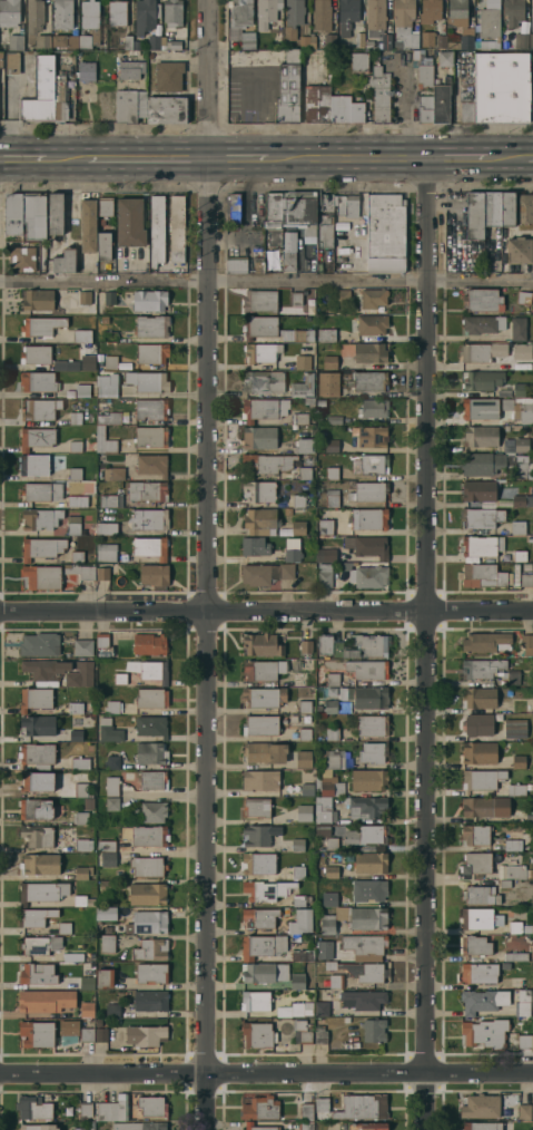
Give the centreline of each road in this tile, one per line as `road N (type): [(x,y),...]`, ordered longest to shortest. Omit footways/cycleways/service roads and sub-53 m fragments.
road 1 (residential): [(208,0),(205,1129)]
road 2 (residential): [(426,158),(424,1129)]
road 3 (residential): [(532,611),(0,612)]
road 4 (tertiary): [(532,1072),(0,1072)]
road 5 (primary): [(426,158),(267,158)]
road 6 (primary): [(208,158),(86,158)]

